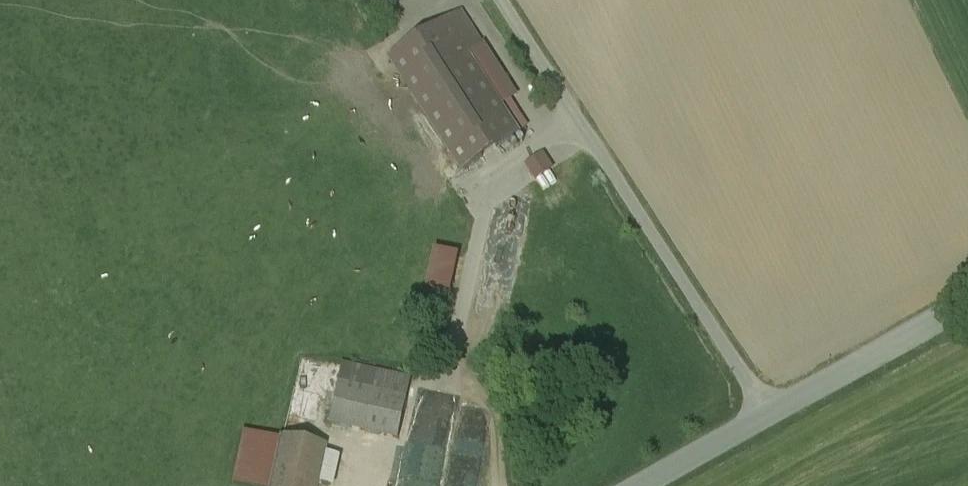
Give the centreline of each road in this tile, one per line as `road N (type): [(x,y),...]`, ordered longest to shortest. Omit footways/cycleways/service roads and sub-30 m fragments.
road 1 (unclassified): [(497,0),(769,417)]
road 2 (unclassified): [(967,303),(769,417)]
road 3 (unclassified): [(769,417),(644,485)]

